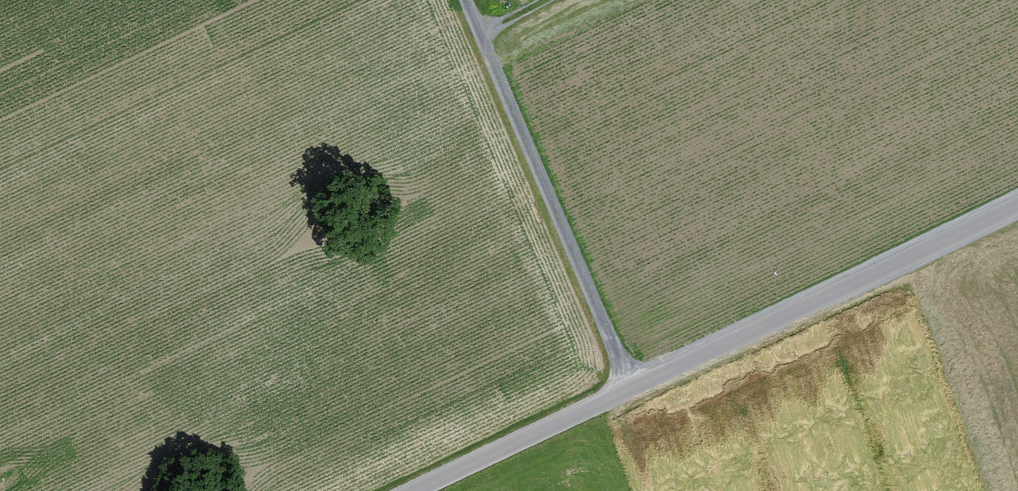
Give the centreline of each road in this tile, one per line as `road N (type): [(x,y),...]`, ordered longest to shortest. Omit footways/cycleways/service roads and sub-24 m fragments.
road 1 (unclassified): [(1017,203),(401,490)]
road 2 (track): [(467,0),(629,381)]

